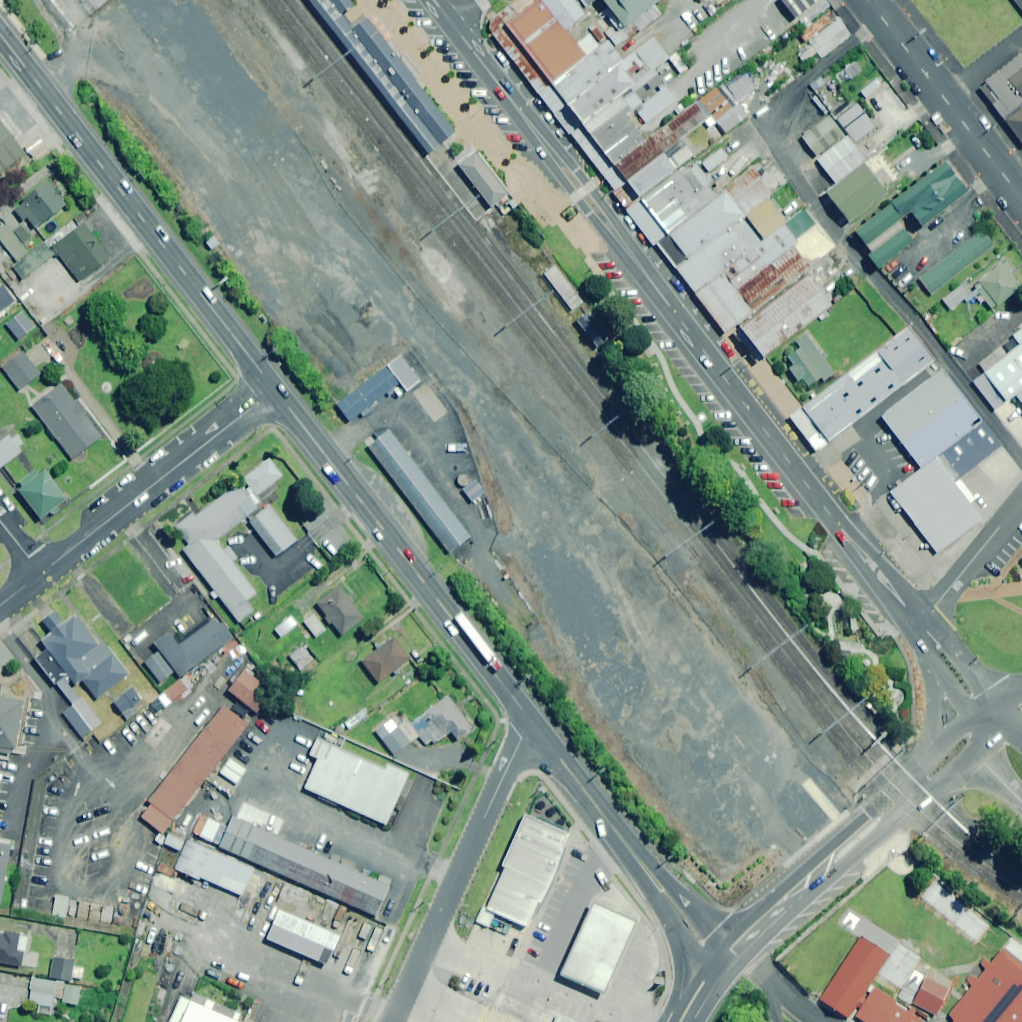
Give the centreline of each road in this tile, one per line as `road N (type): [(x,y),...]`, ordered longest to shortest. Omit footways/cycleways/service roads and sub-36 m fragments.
road 1 (unclassified): [(447,21),(918,628)]
road 2 (trunk): [(274,389),(0,34)]
road 3 (trunk): [(534,725),(274,389)]
road 4 (residential): [(394,1021),(534,725)]
road 5 (trunk): [(725,958),(645,872),(534,725)]
road 6 (residential): [(43,573),(274,389)]
road 7 (primary): [(932,772),(725,958)]
road 8 (unclassified): [(869,0),(1021,202)]
road 9 (residential): [(1021,498),(918,628)]
road 10 (primary): [(932,772),(932,649)]

